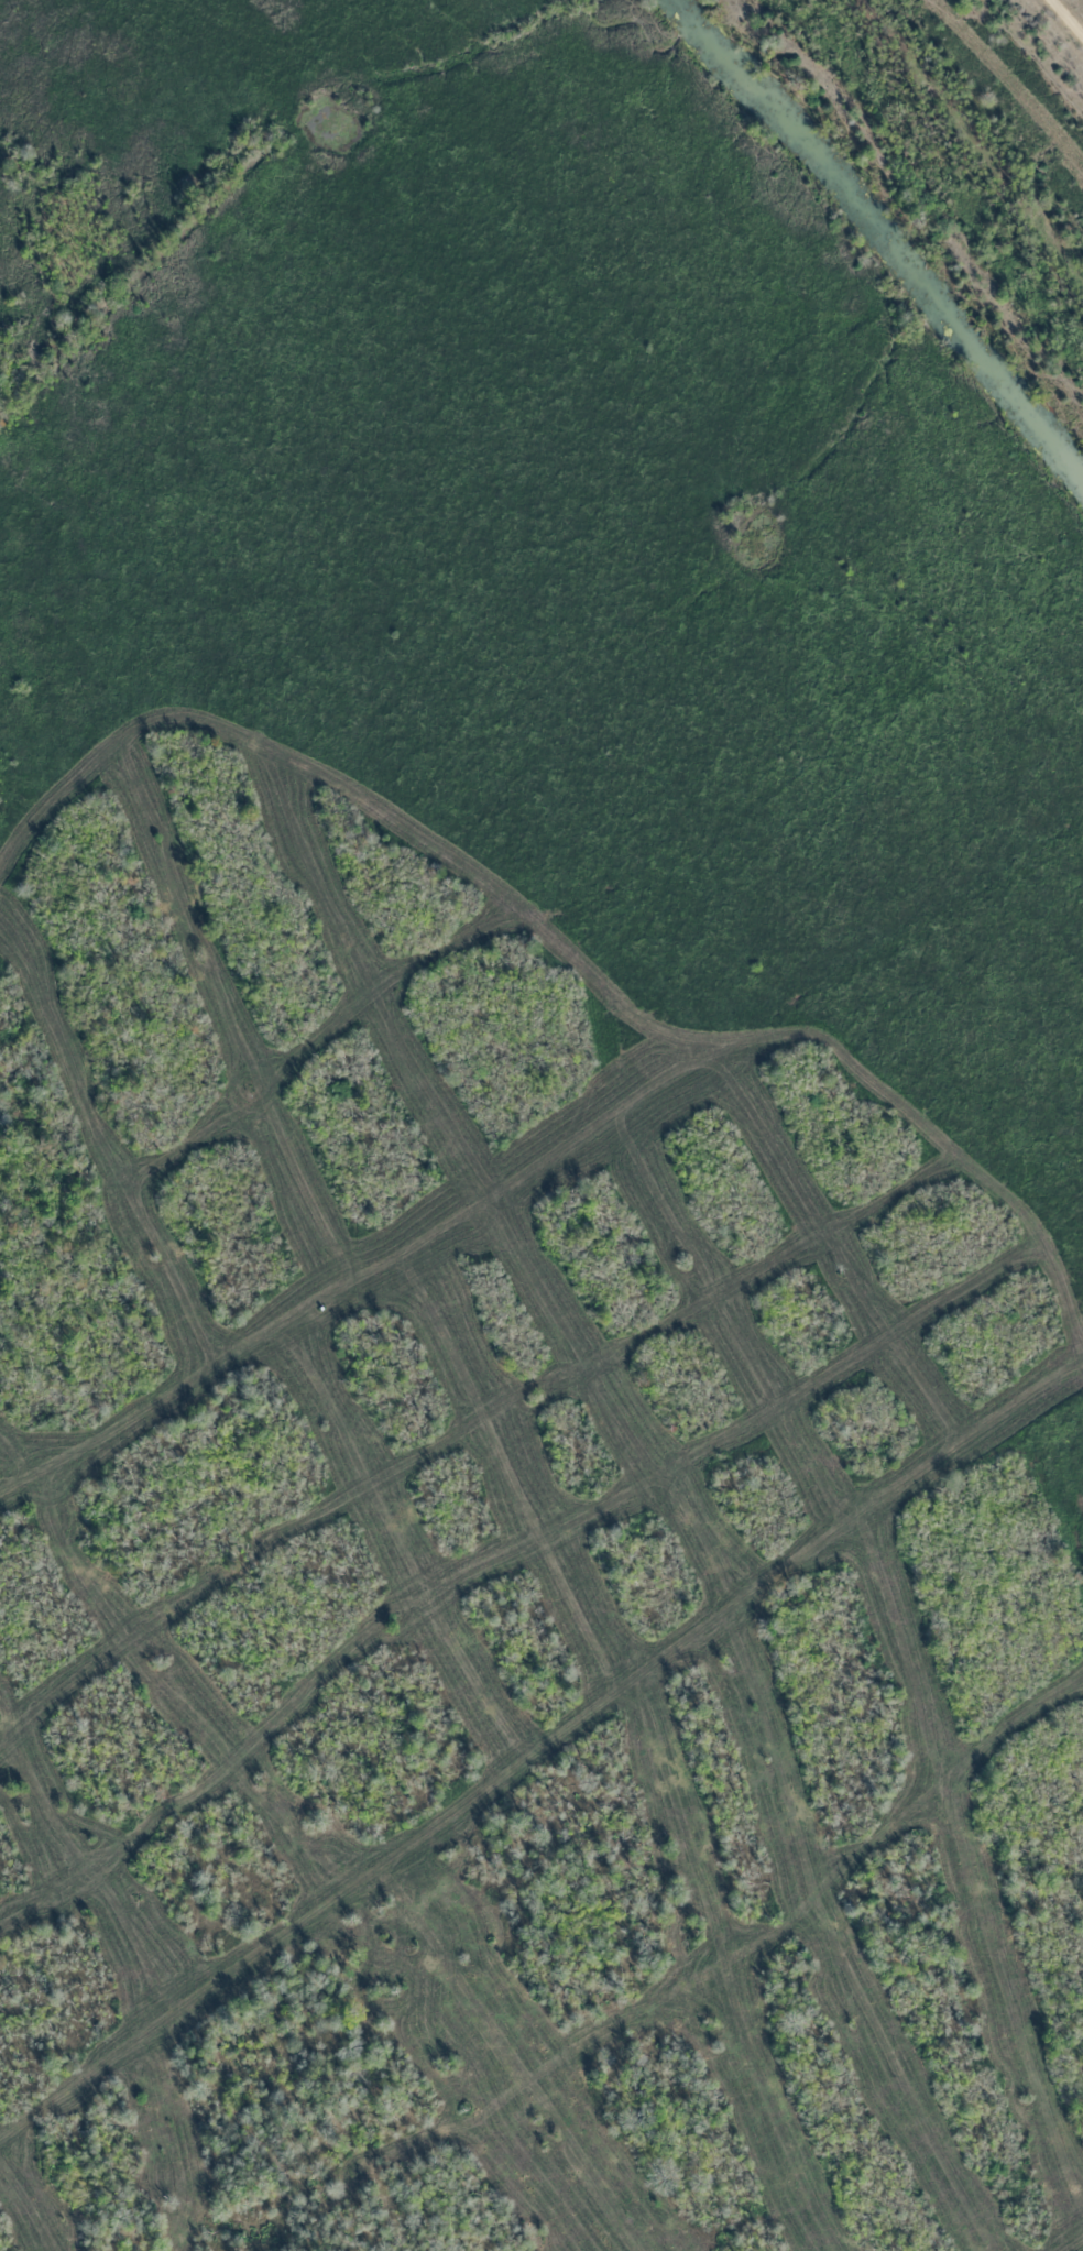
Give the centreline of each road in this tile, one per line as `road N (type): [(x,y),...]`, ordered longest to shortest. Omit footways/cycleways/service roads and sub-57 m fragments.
road 1 (track): [(0,1505),(672,1090)]

